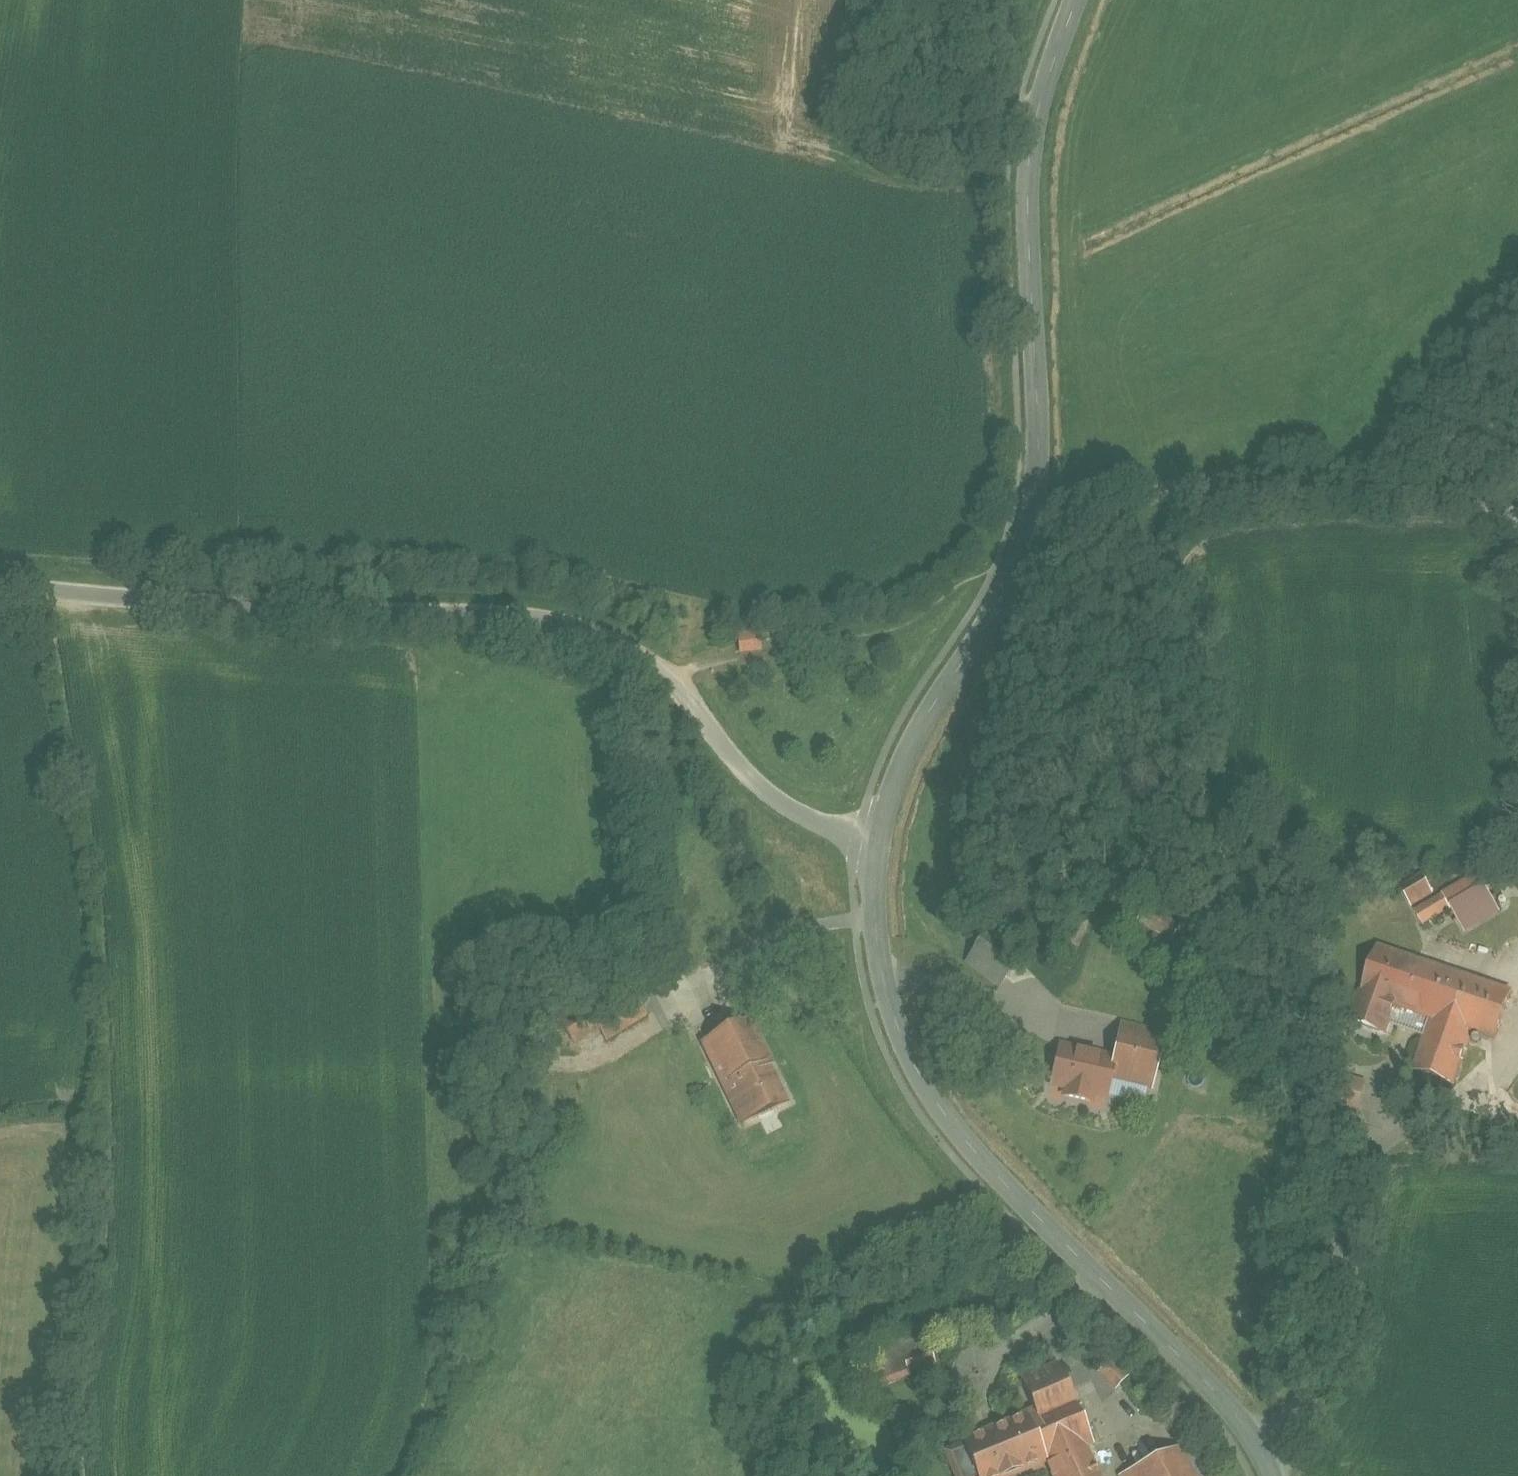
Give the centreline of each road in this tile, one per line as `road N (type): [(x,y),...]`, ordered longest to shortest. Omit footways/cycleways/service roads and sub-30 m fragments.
road 1 (unclassified): [(875,846),(765,796),(667,682),(610,645),(550,625),(265,613),(0,590)]
road 2 (tertiary): [(875,846),(870,924),(886,1010),(921,1087),(969,1157),(1224,1412),(1263,1475)]
road 3 (tertiary): [(1071,0),(1026,142),(1021,212),(1034,439),(1027,515)]
road 4 (unclassified): [(1027,515),(1311,491),(1517,522)]
road 5 (tertiary): [(1027,515),(1008,577),(907,754),(875,846)]

